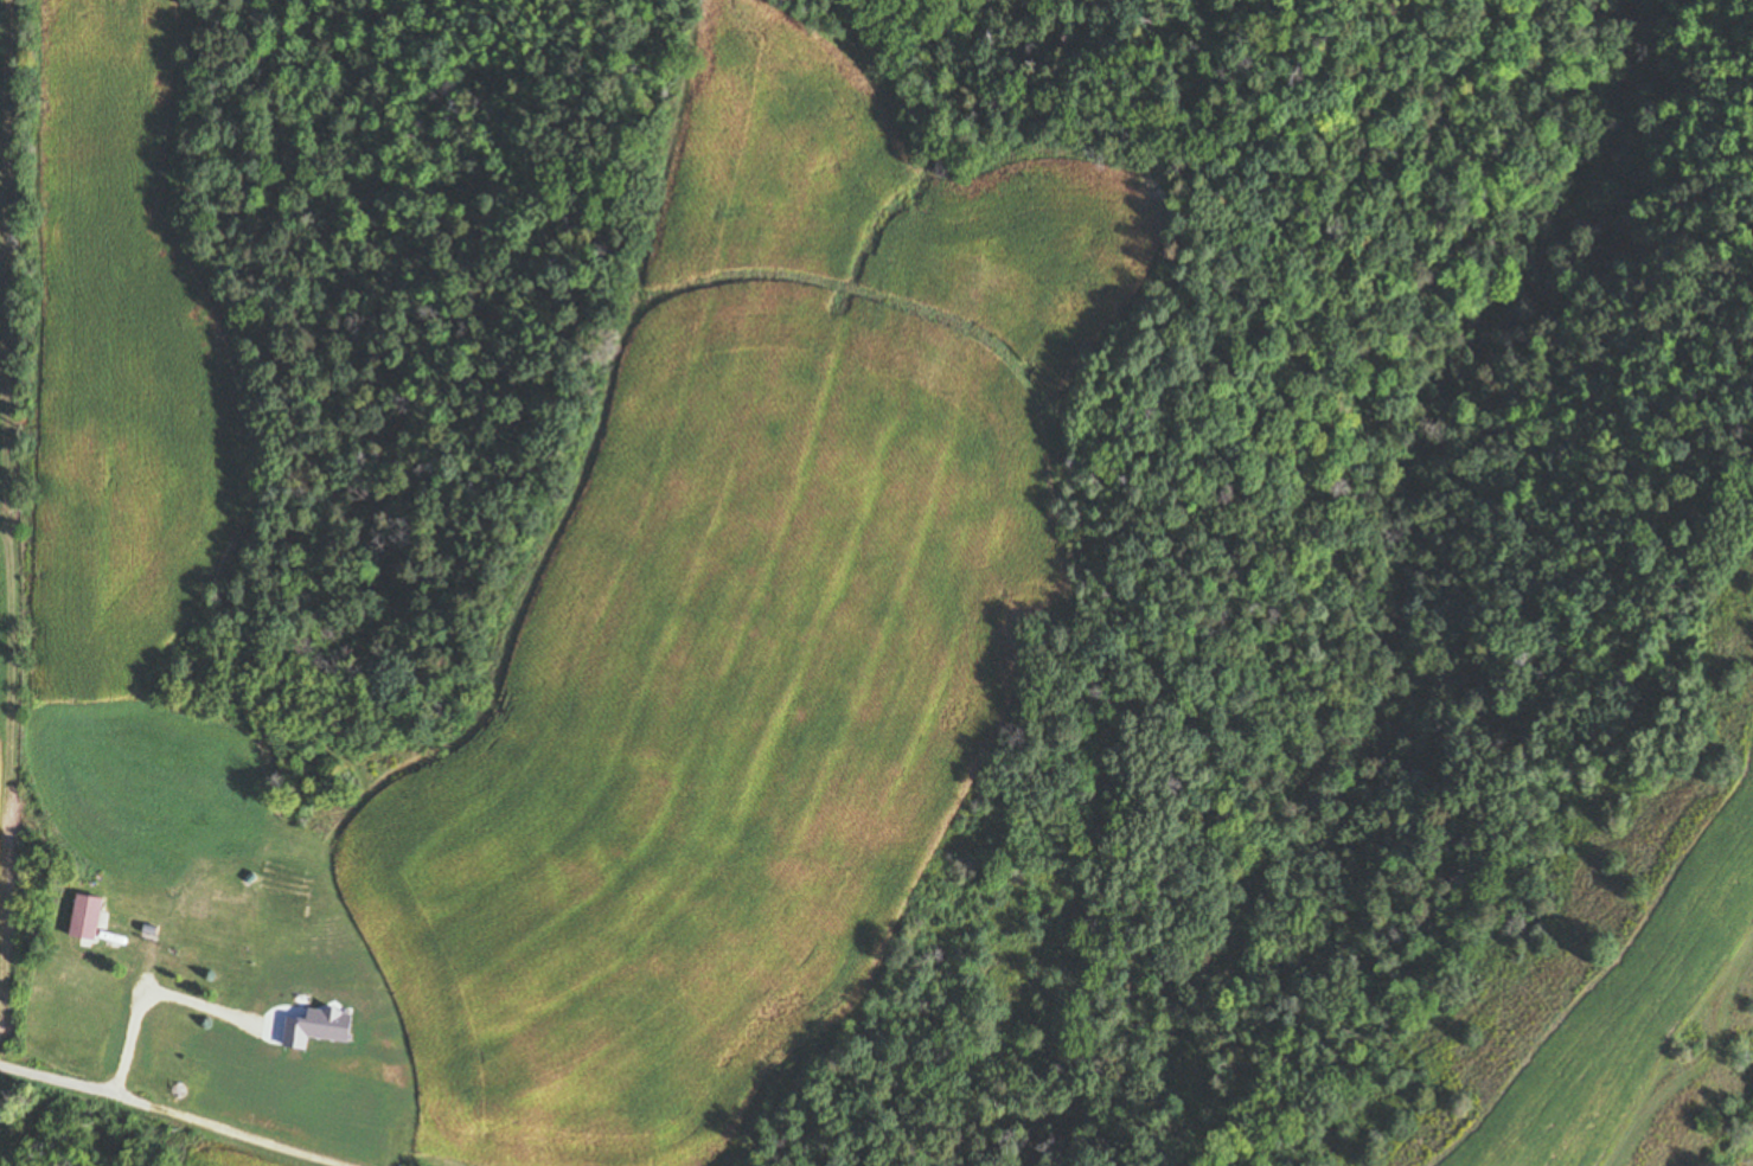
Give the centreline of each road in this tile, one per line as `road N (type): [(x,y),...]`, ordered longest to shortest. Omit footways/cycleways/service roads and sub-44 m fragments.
road 1 (residential): [(0,620),(807,770),(1752,784)]

